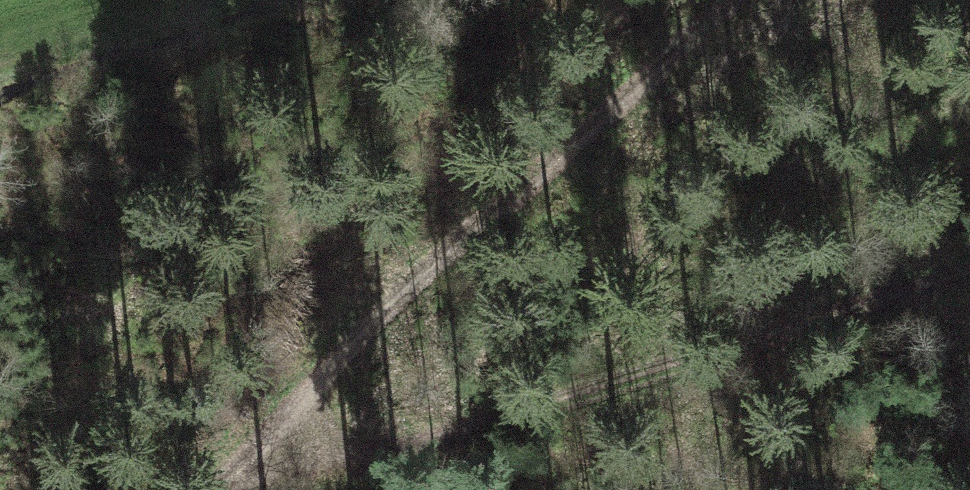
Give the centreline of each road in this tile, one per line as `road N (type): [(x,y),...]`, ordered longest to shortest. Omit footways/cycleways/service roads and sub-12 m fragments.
road 1 (track): [(969,269),(257,489)]
road 2 (track): [(738,0),(409,296),(222,489)]

